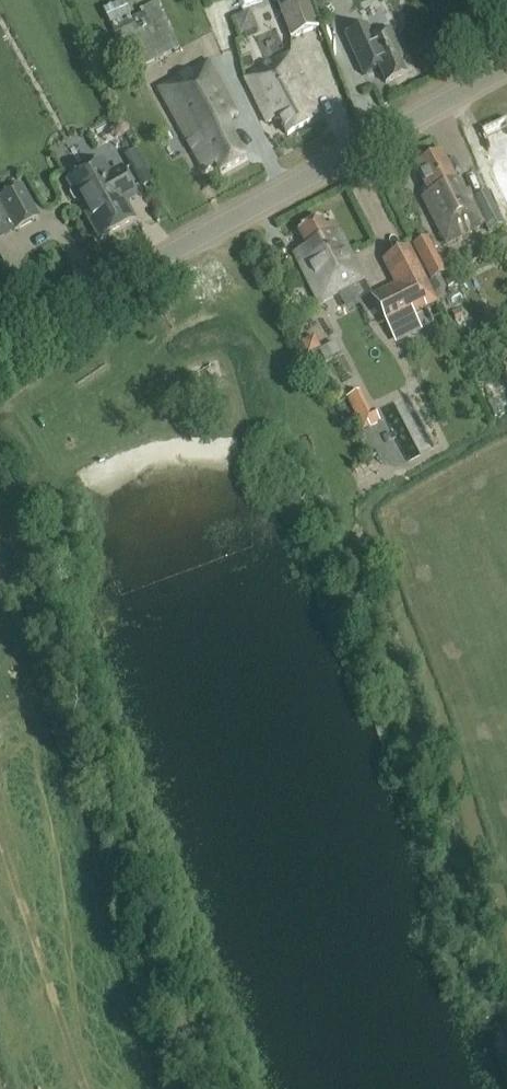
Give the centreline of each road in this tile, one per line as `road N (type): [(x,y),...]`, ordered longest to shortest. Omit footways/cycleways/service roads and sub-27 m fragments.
road 1 (tertiary): [(0,346),(506,67)]

